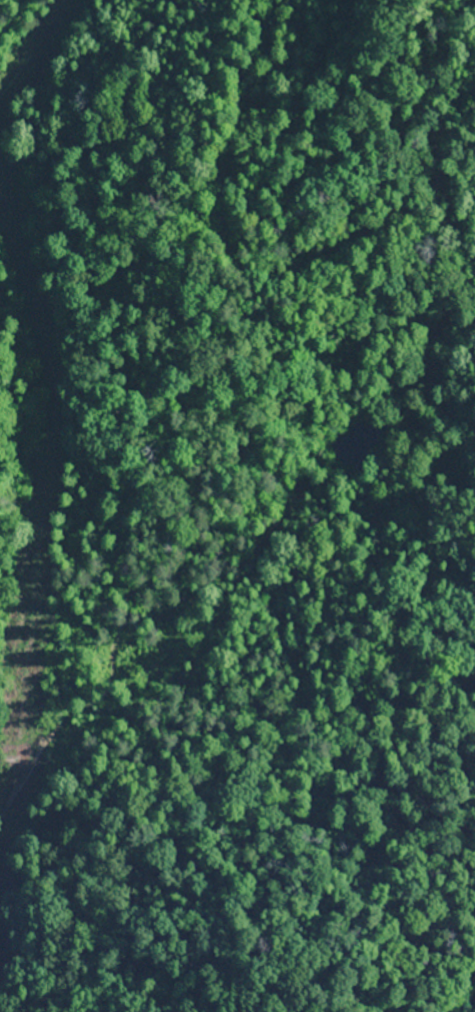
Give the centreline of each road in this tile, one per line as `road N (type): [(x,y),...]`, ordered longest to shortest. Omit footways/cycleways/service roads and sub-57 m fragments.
road 1 (residential): [(0,808),(65,732),(179,682),(360,693),(401,681),(474,685)]

